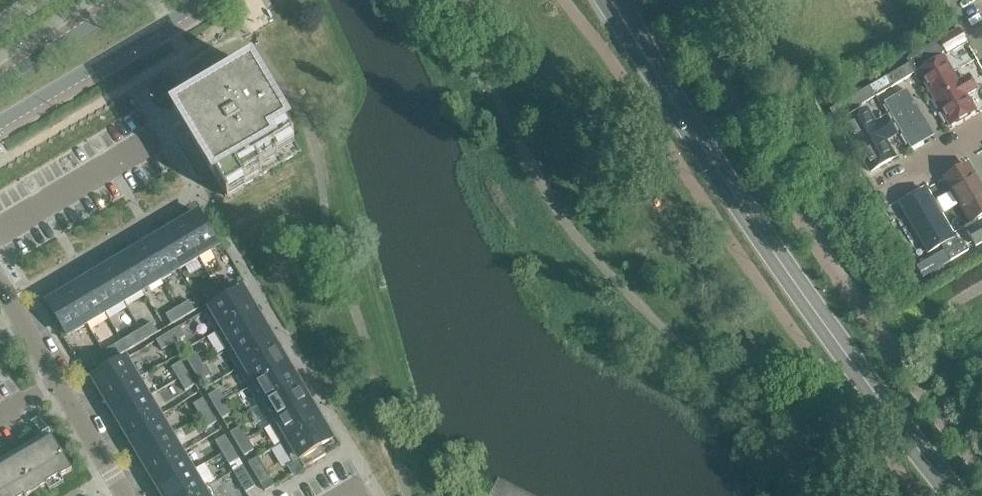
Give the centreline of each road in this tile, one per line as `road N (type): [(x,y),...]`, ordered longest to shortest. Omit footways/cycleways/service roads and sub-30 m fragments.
road 1 (secondary): [(965,495),(866,364),(623,0)]
road 2 (residential): [(124,495),(0,285)]
road 3 (tertiary): [(0,123),(203,0)]
road 4 (tertiary): [(131,0),(0,82)]

